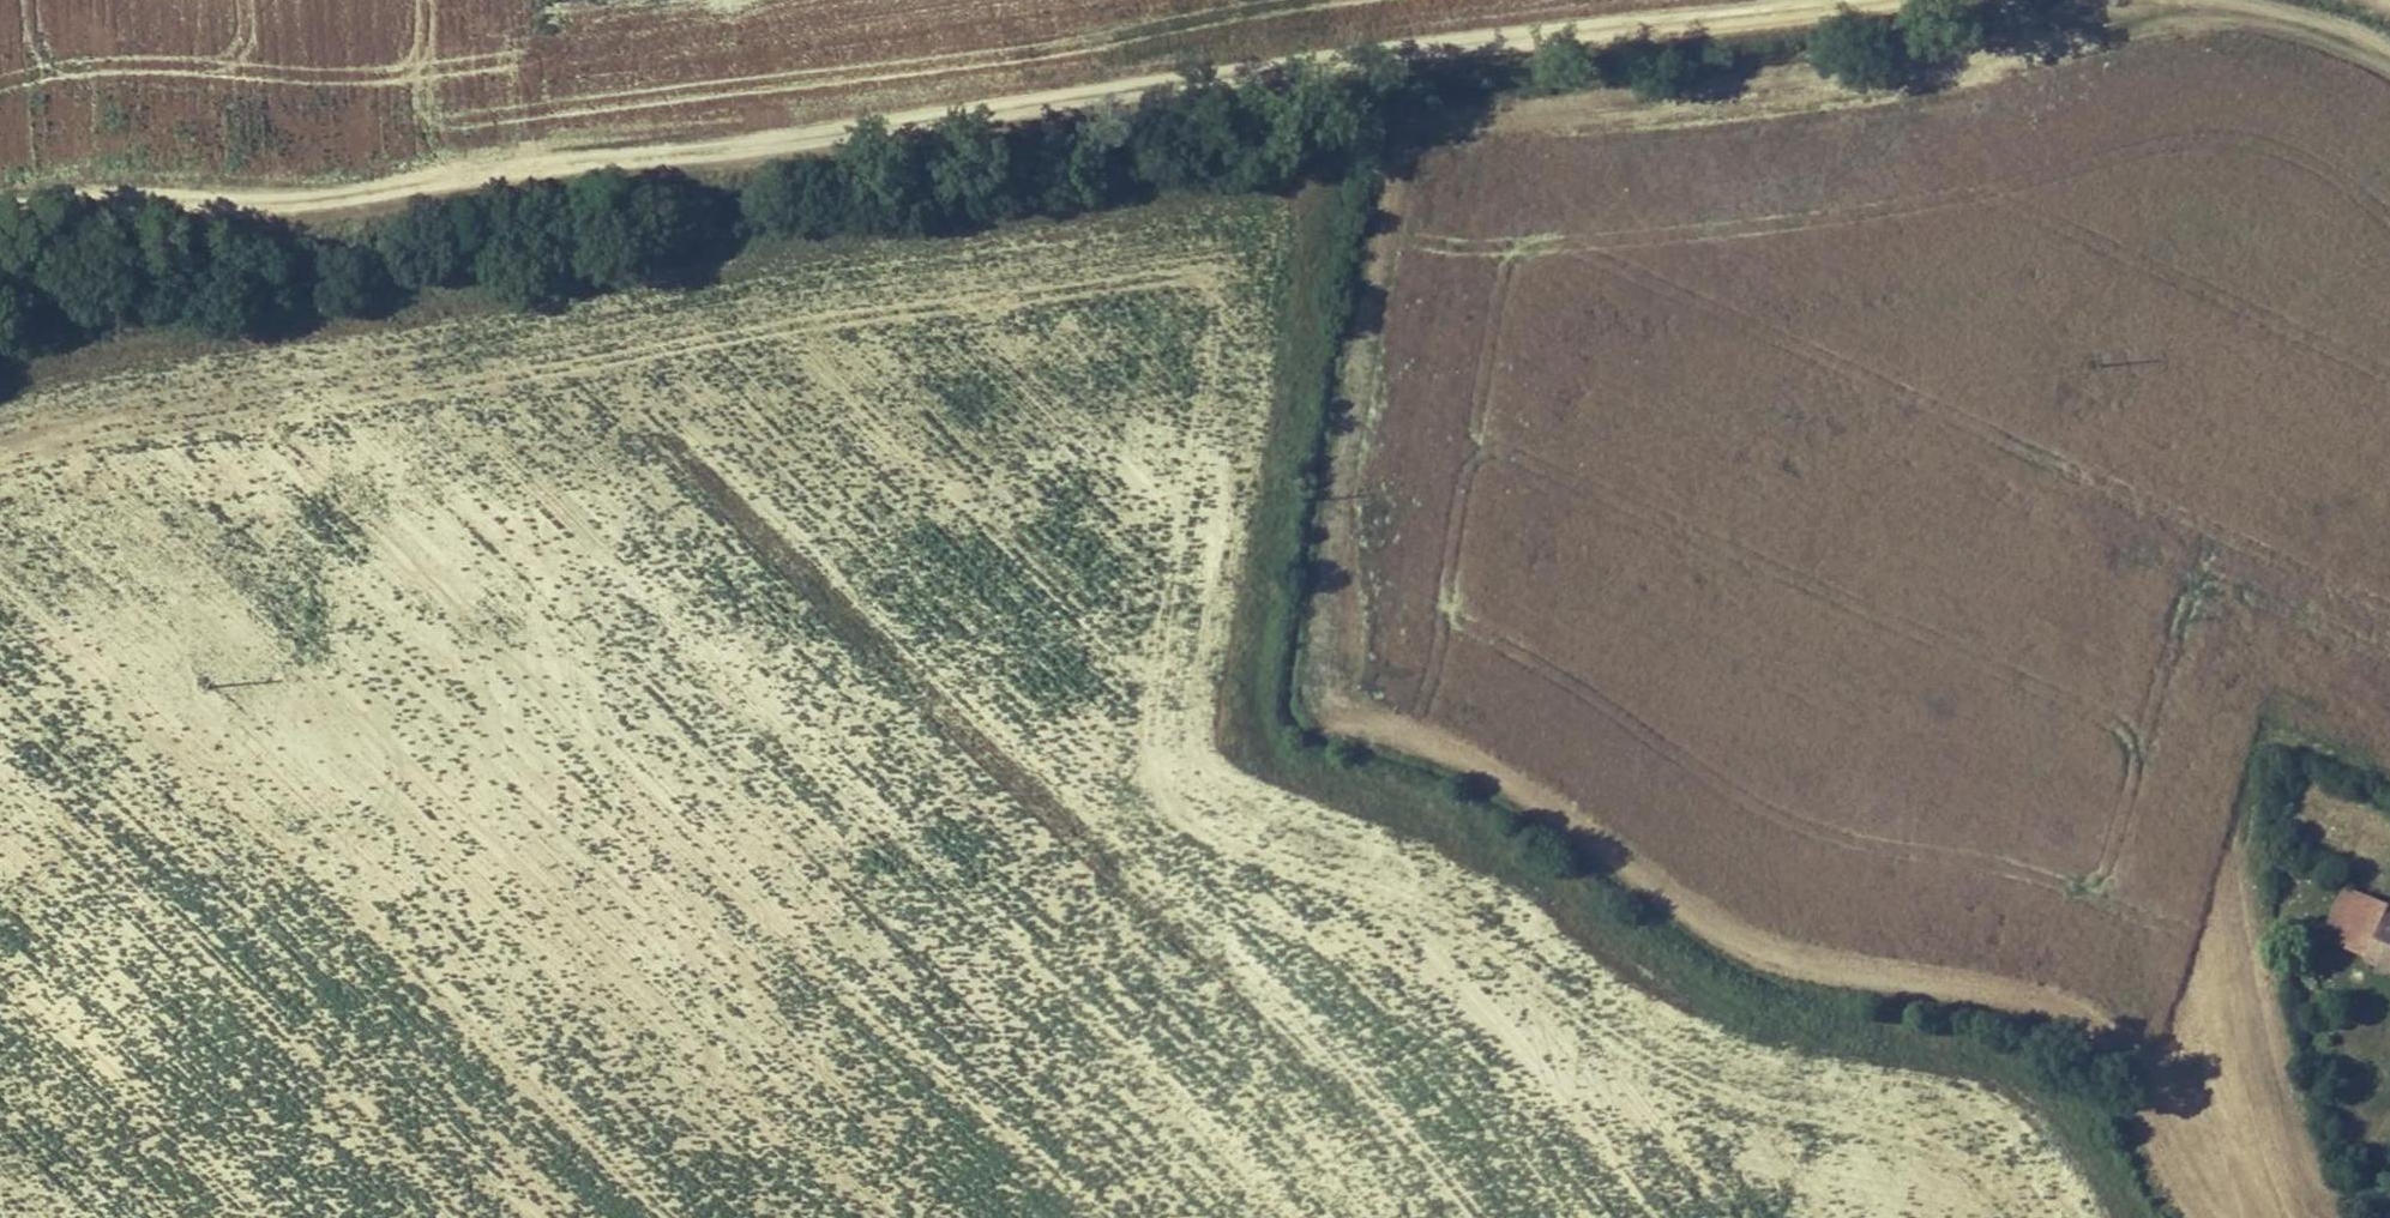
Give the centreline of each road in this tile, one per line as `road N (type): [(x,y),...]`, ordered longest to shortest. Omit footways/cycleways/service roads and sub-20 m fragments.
road 1 (track): [(0,211),(58,199),(224,210),(359,207),(469,182),(1036,115),(1507,39),(1856,0)]
road 2 (track): [(2389,70),(2351,45),(2262,20),(2188,15),(2065,44),(2034,33),(2014,0)]

